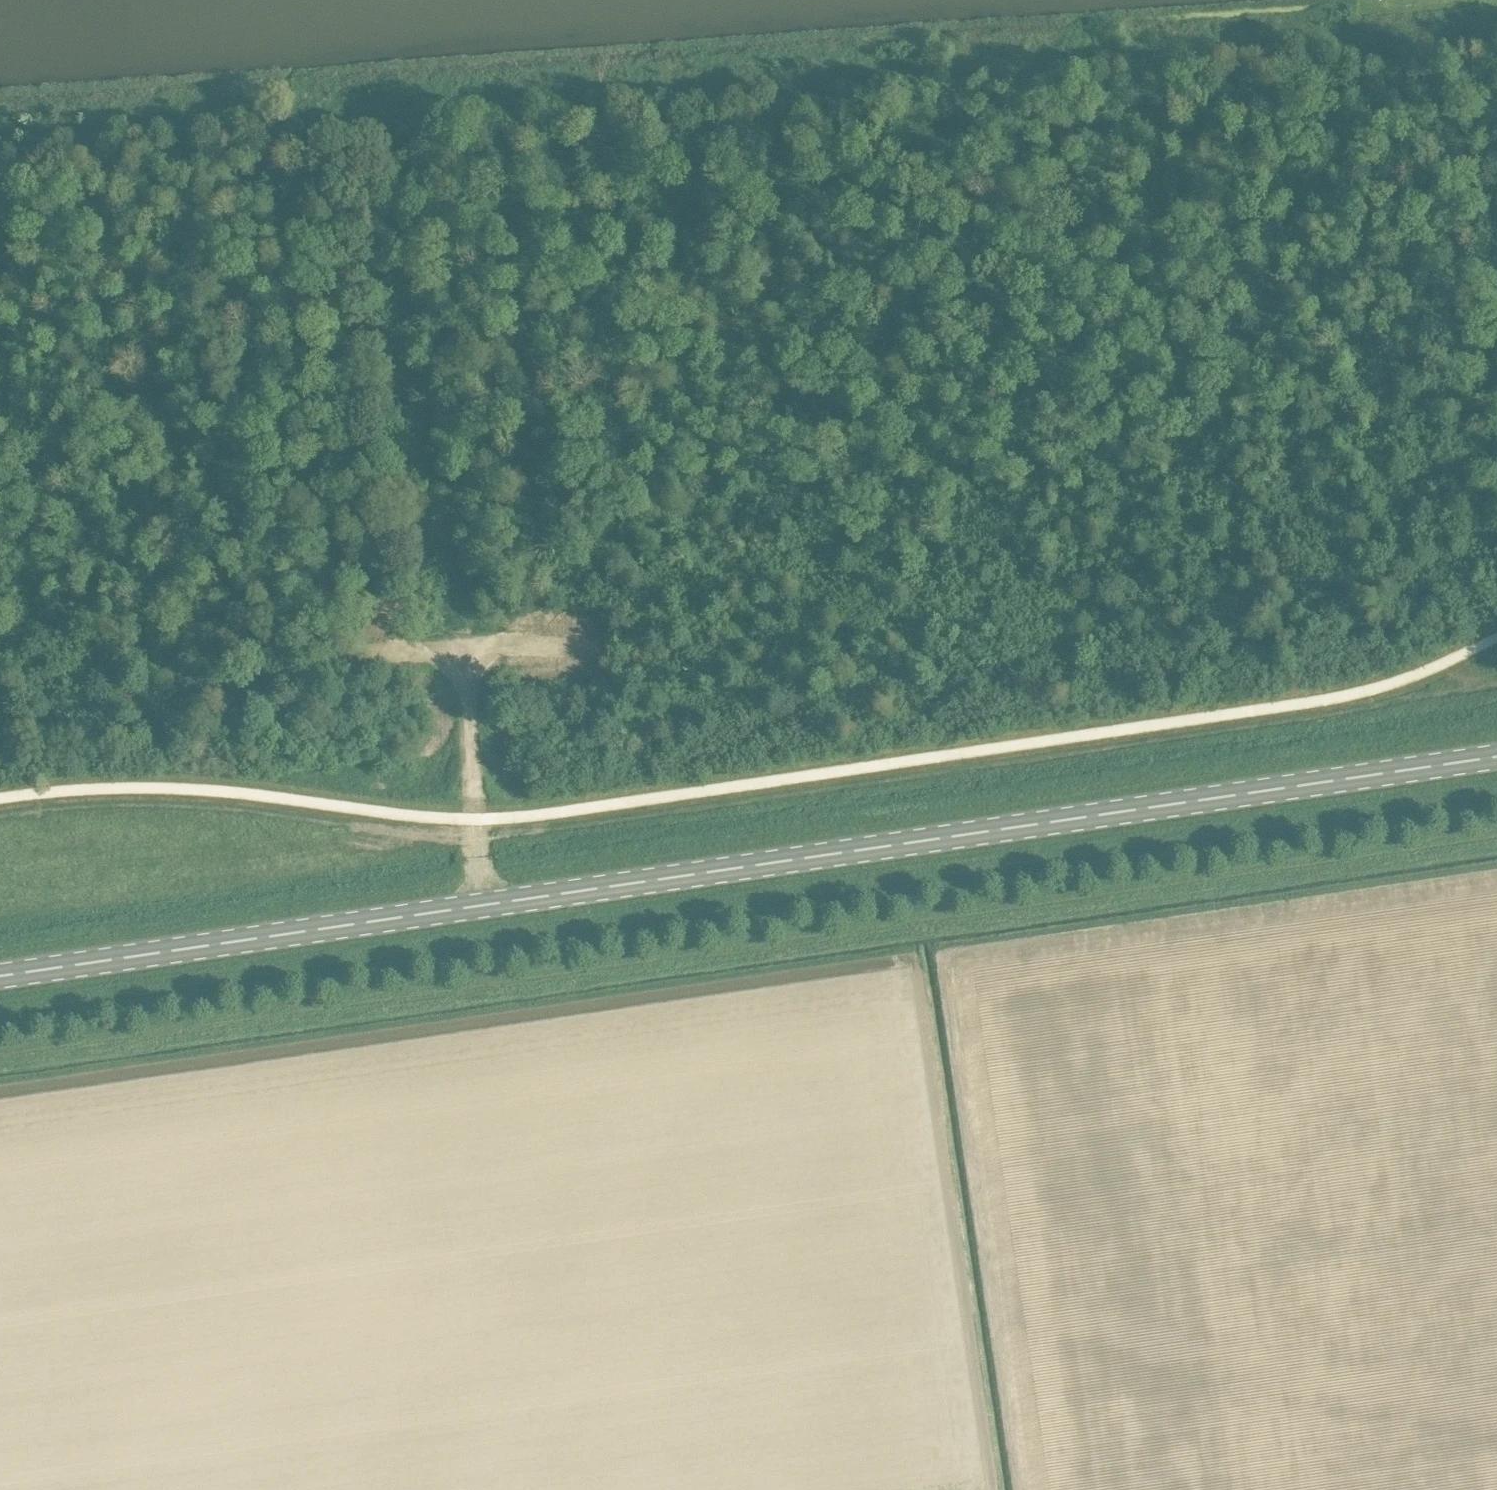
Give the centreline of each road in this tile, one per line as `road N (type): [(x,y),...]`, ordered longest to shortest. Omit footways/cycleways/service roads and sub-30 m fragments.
road 1 (primary): [(0,973),(1496,755)]

